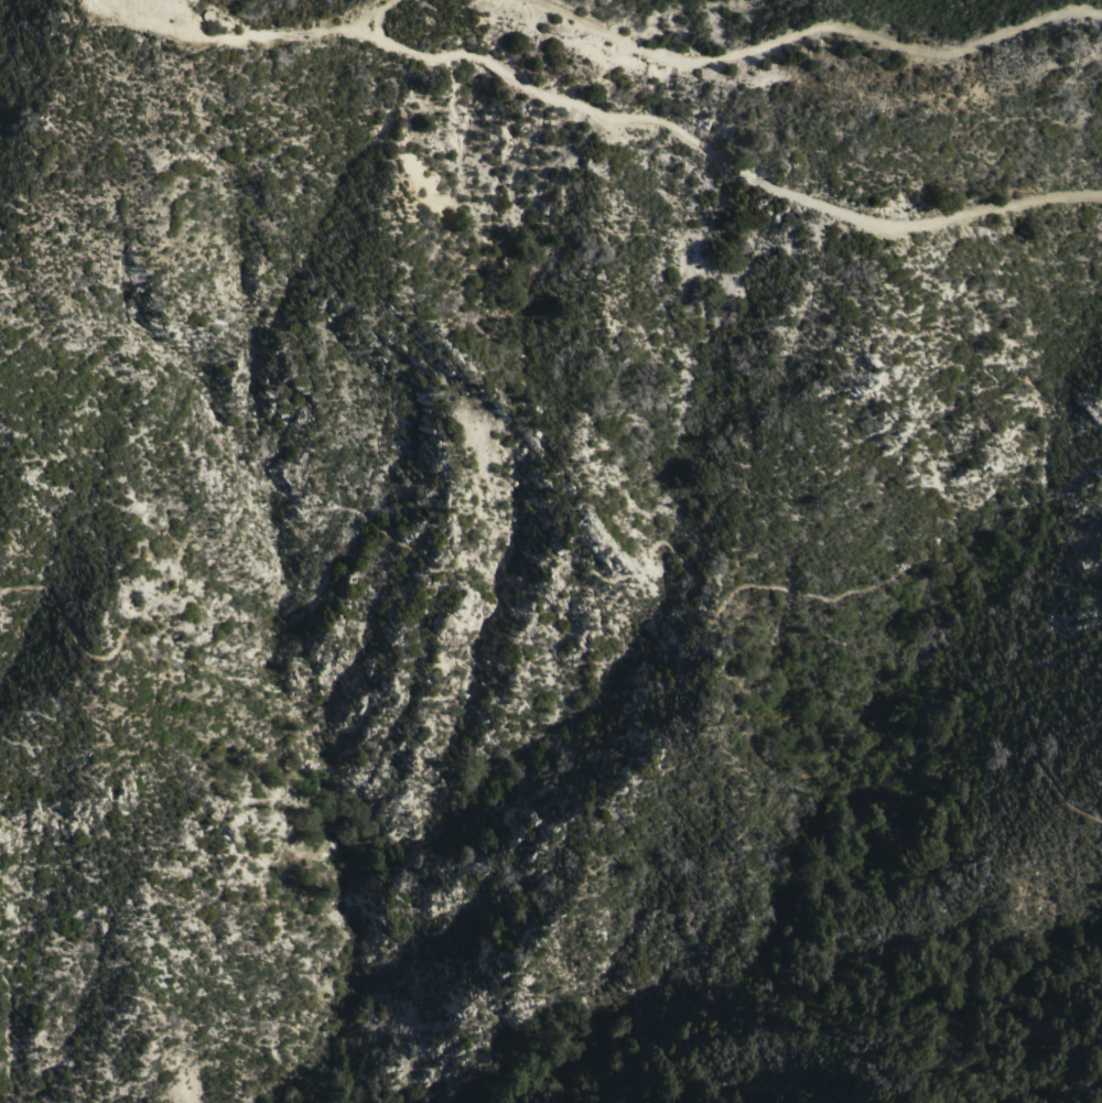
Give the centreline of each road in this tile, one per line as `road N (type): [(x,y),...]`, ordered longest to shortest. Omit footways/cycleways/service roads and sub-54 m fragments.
road 1 (track): [(377,0),(372,8),(387,41),(477,56),(508,84),(683,131),(776,181),(865,209),(974,216),(1070,190),(1101,195)]
road 2 (track): [(1101,9),(974,43),(852,18),(715,47),(665,47),(541,0)]

